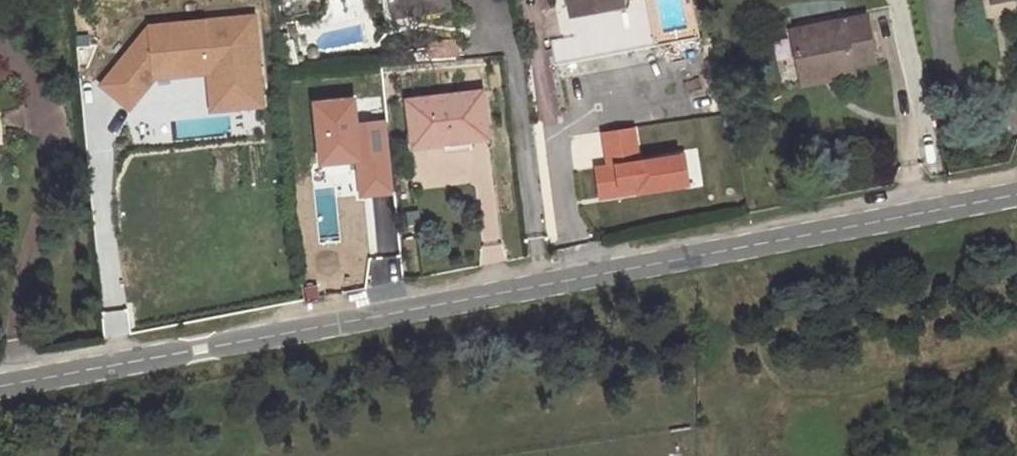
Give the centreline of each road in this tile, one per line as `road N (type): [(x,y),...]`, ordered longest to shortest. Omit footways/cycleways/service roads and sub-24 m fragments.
road 1 (unclassified): [(0,386),(1016,193)]

